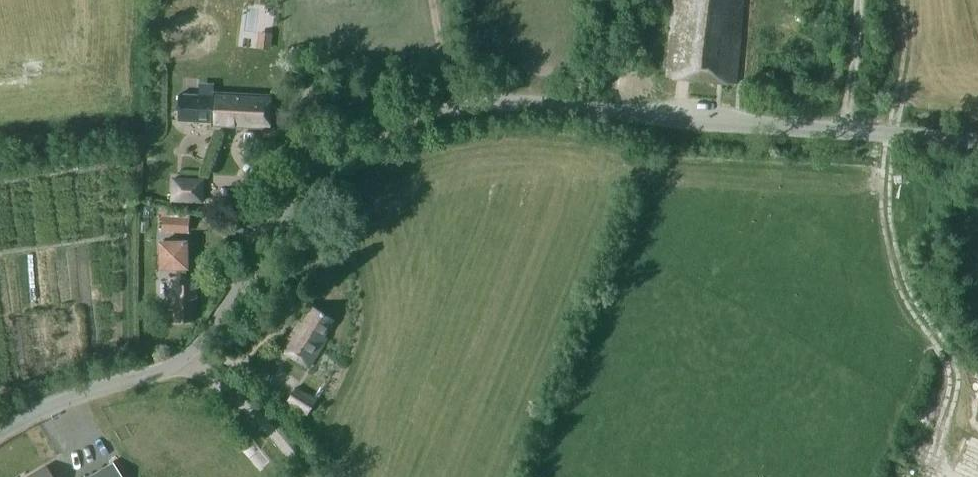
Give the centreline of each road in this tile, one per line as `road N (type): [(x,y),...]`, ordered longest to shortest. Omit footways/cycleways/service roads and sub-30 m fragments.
road 1 (unclassified): [(182,360),(228,303),(283,207),(357,144),(431,112),(541,103),(977,141)]
road 2 (track): [(907,68),(889,145),(887,223),(897,276),(949,356),(954,379),(930,476)]
road 3 (unclassified): [(0,431),(51,404),(182,360)]
road 4 (unclassified): [(182,360),(265,422),(302,476)]

